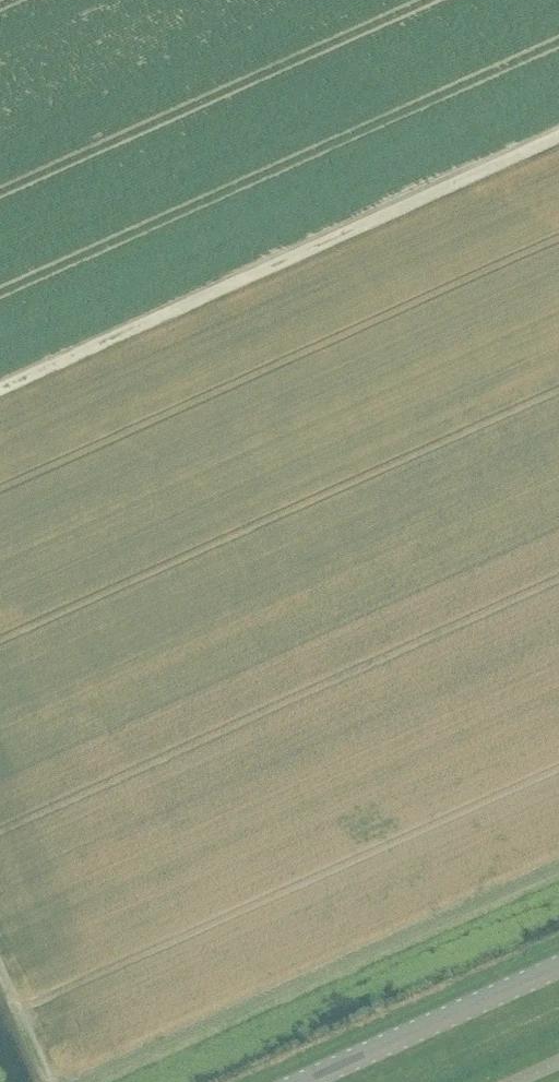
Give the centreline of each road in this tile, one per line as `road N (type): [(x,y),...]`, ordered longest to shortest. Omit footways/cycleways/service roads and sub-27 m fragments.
road 1 (track): [(0,389),(558,136)]
road 2 (unclassified): [(304,1081),(558,966)]

